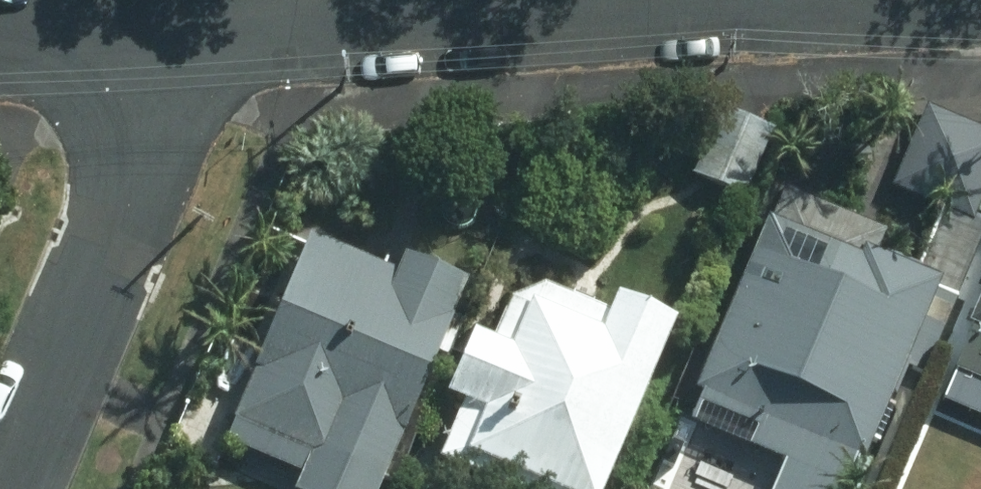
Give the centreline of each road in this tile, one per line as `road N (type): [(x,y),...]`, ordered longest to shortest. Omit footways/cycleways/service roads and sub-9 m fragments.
road 1 (residential): [(3,488),(197,27)]
road 2 (residential): [(197,27),(652,0)]
road 3 (residential): [(0,39),(197,27)]

